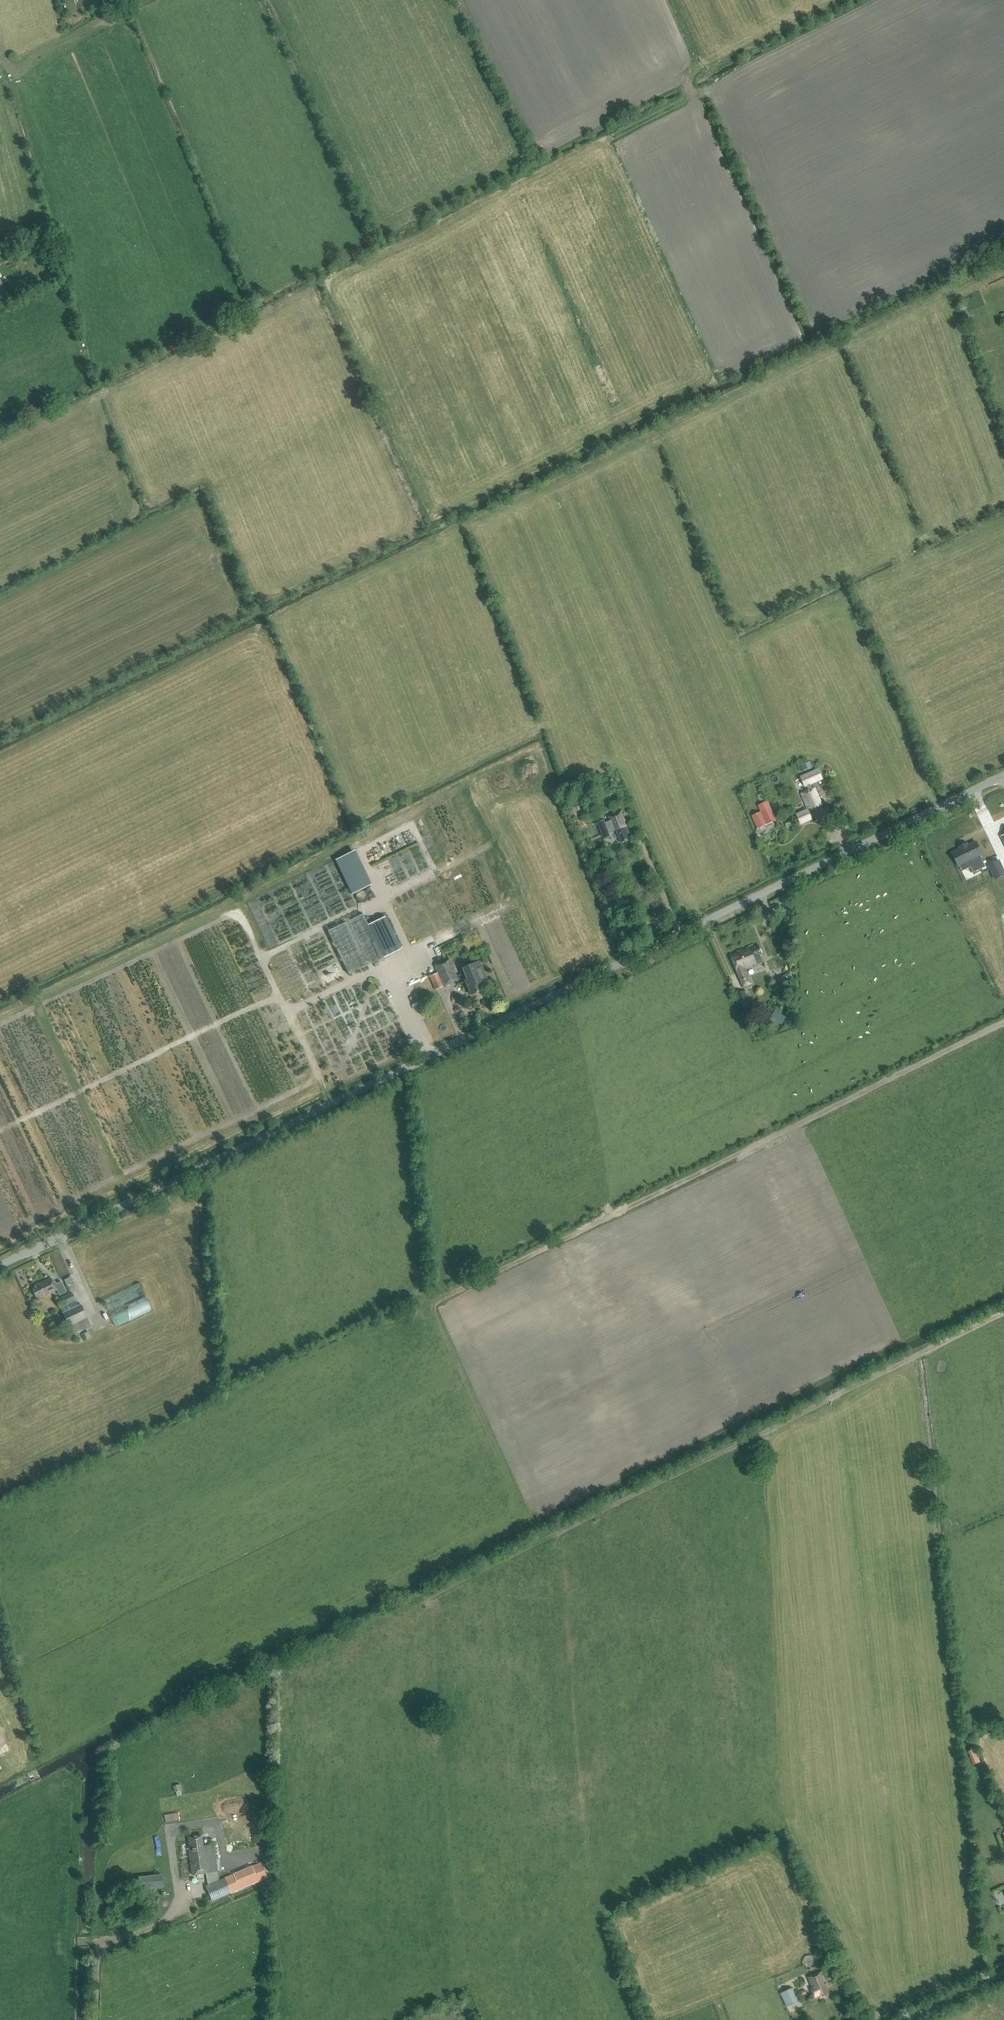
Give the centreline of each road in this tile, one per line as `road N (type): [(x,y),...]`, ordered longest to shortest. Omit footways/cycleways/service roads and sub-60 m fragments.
road 1 (unclassified): [(0,1265),(1003,775)]

